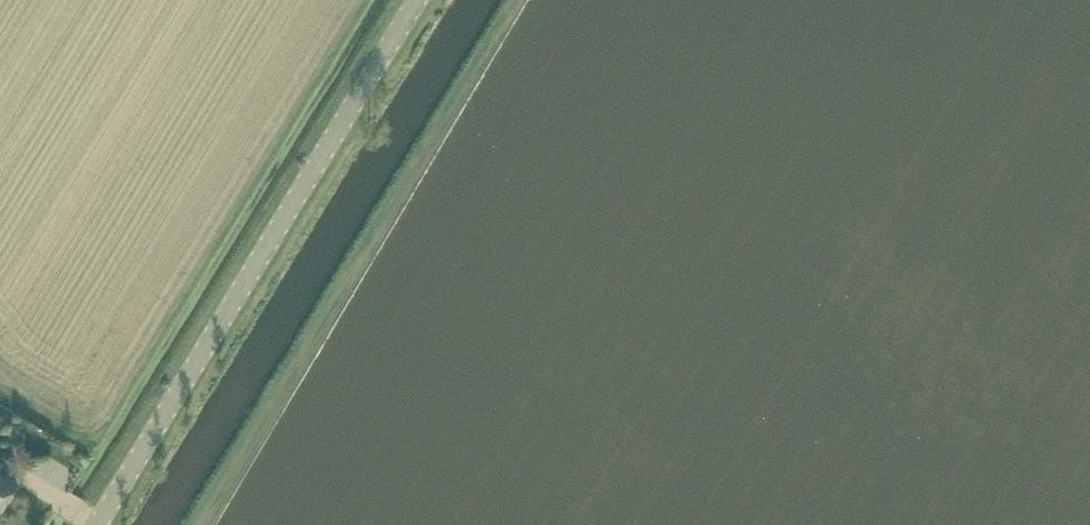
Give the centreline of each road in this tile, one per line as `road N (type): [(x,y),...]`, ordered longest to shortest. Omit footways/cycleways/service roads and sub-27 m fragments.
road 1 (unclassified): [(97,524),(416,0)]

